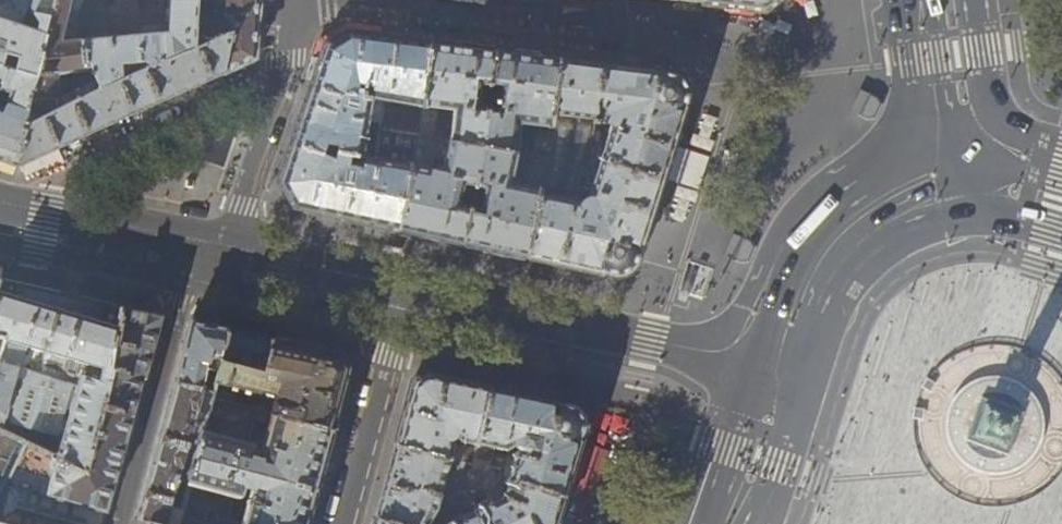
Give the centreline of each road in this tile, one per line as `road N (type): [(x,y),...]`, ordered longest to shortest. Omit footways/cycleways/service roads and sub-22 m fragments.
road 1 (residential): [(780,371),(398,296)]
road 2 (residential): [(122,523),(174,327),(210,248)]
road 3 (residential): [(612,0),(612,32),(366,0)]
road 4 (primary): [(967,191),(906,205),(841,245),(815,283),(780,371)]
road 5 (residential): [(210,248),(240,205),(296,0)]
road 6 (residential): [(398,296),(342,523)]
road 7 (residential): [(210,248),(0,199)]
road 8 (residential): [(398,296),(210,248)]
road 9 (primary): [(780,371),(728,523)]
road 10 (primary): [(957,60),(967,191)]

